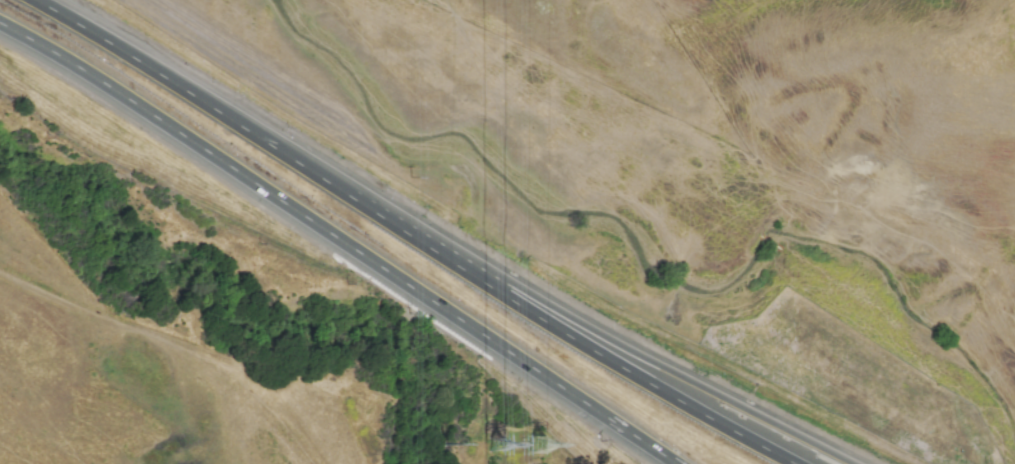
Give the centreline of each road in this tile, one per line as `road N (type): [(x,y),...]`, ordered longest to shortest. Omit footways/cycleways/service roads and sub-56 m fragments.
road 1 (trunk): [(151,115),(675,463)]
road 2 (motorway): [(852,463),(405,233)]
road 3 (motorway): [(792,463),(405,233)]
road 4 (motorway): [(405,233),(35,0)]
road 5 (track): [(0,277),(240,377),(309,463)]
road 6 (motorway): [(0,24),(151,115)]

